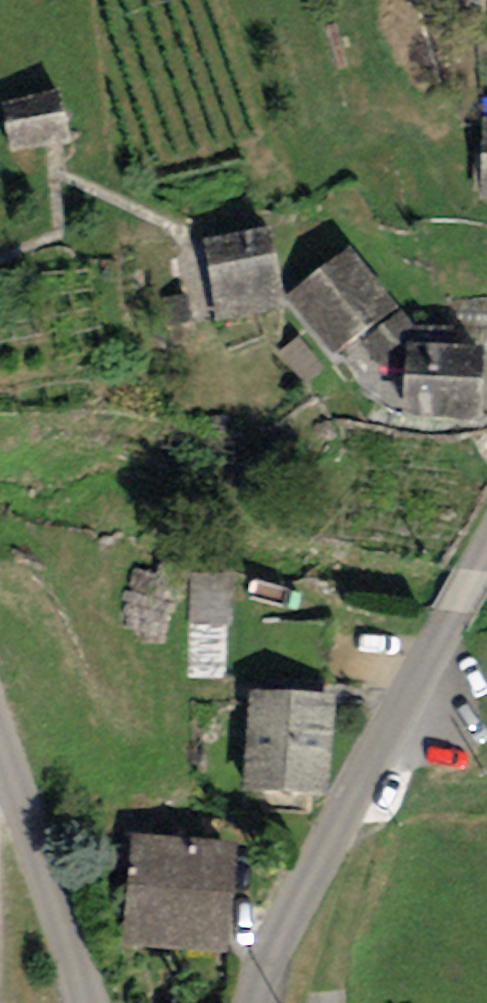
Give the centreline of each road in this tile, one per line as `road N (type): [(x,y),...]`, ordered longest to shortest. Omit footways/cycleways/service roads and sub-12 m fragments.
road 1 (unclassified): [(486,557),(328,843),(254,1002)]
road 2 (unclassified): [(84,1002),(0,780)]

